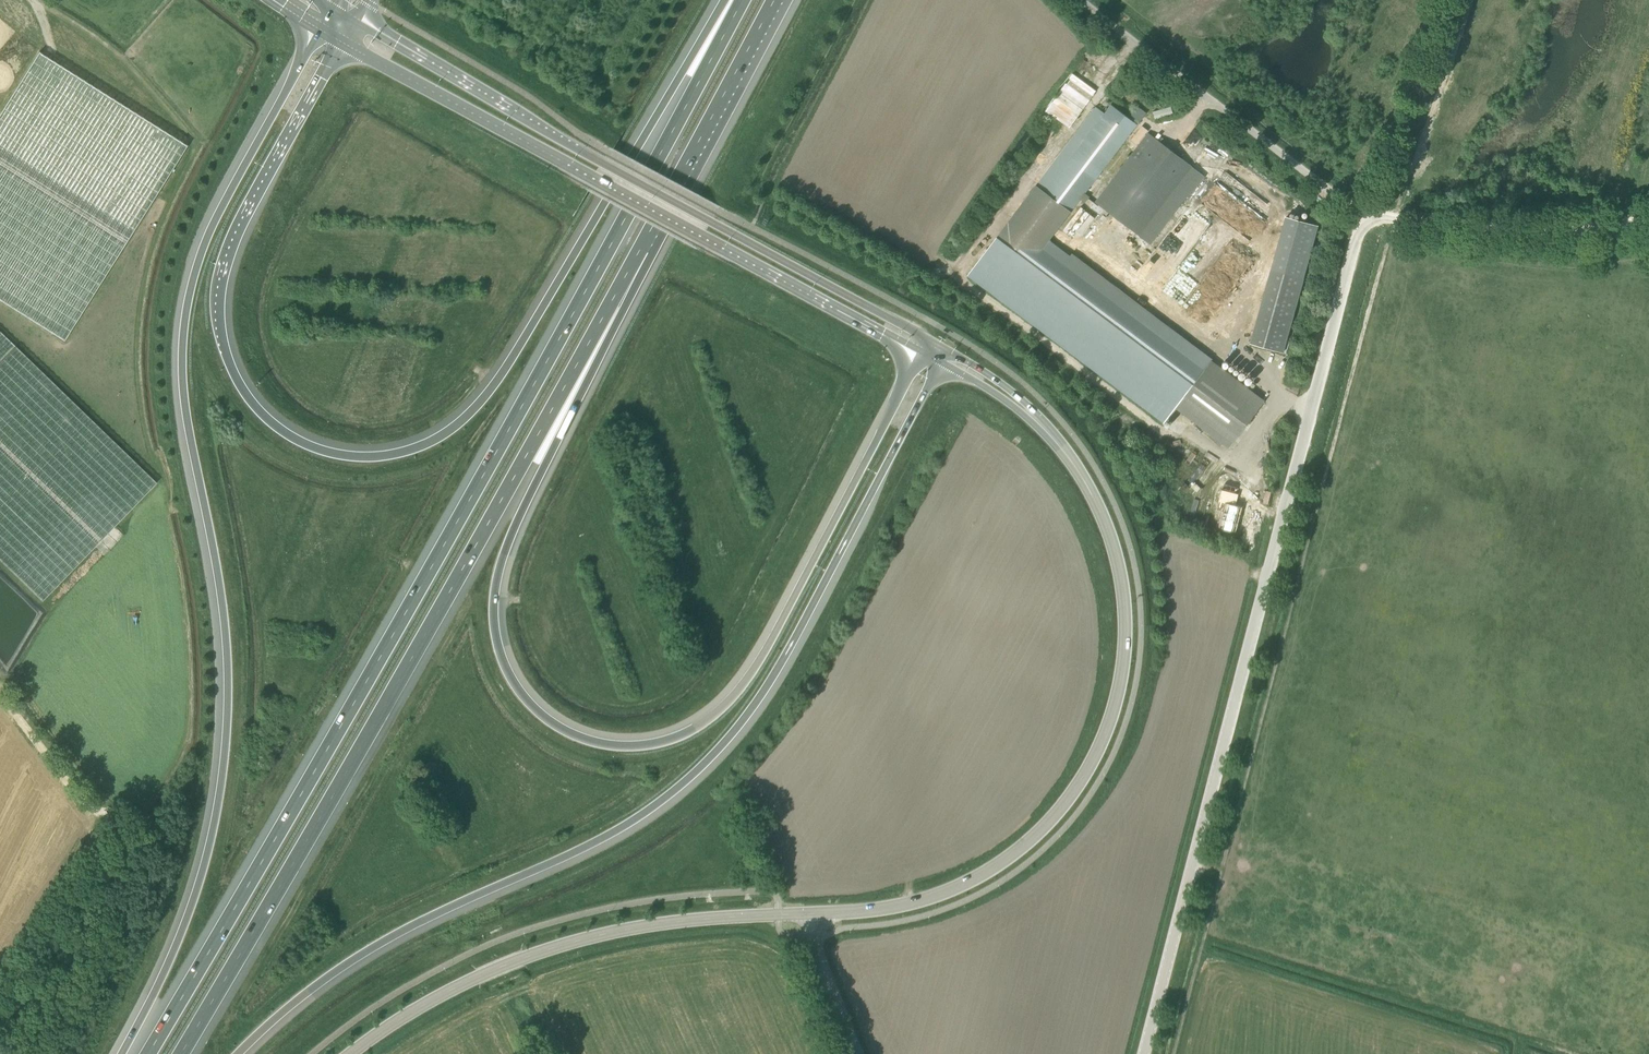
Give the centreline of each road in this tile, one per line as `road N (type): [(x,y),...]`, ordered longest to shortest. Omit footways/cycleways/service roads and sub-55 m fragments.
road 1 (motorway): [(741,0),(350,718),(148,1053)]
road 2 (motorway): [(732,0),(506,369),(454,428),(389,457),(343,457),(275,426),(235,371),(225,336),(228,264),(343,45)]
road 3 (motorway): [(921,353),(768,650),(722,716),(668,742),(628,747),(559,730),(535,713),(504,664),(502,585),(512,545),(643,246)]
road 4 (motorway): [(319,32),(221,210),(189,304),(183,393),(223,596),(228,750),(201,887),(127,1053)]
road 5 (motorway): [(239,1053),(292,1004),(382,943),(596,843),(691,775),(768,685),(940,363)]
road 6 (motorway): [(181,1053),(374,737),(643,246)]
road 7 (unclassified): [(1365,216),(1145,1053)]
road 8 (secondary): [(938,343),(356,23)]
road 9 (secondary): [(343,45),(921,353)]
road 10 (tertiary): [(814,913),(890,908),(980,876),(1049,822),(1086,773),(1119,687),(1124,600),(1101,512),(1070,460)]
road 11 (tertiary): [(351,1053),(438,997),(534,954),(635,928),(814,913)]
road 12 (unclassified): [(1365,216),(1079,0)]
road 13 (unclassified): [(1648,223),(1541,234),(1365,216)]
road 14 (motorway): [(643,246),(773,0)]
road 15 (tertiary): [(1070,460),(1033,410),(938,343)]
road 16 (tertiary): [(940,363),(1007,403),(1070,460)]
road 17 (unclassified): [(857,1053),(820,961),(814,913)]

